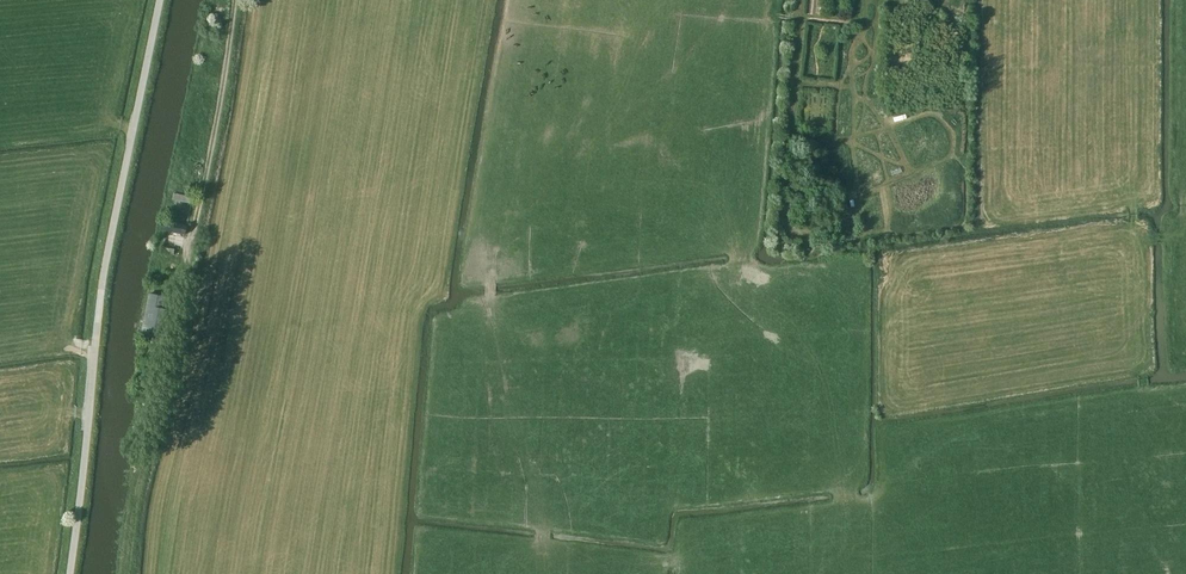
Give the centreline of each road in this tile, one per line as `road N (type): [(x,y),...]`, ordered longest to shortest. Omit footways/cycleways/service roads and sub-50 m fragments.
road 1 (unclassified): [(68,573),(94,322),(159,0)]
road 2 (track): [(126,573),(175,333)]

